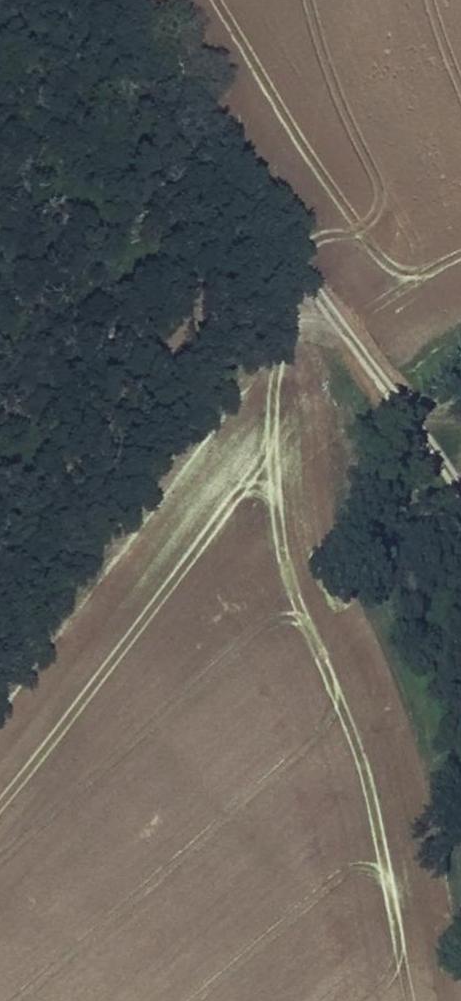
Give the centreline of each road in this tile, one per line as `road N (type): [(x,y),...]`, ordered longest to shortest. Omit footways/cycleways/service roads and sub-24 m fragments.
road 1 (track): [(460,492),(116,0)]

